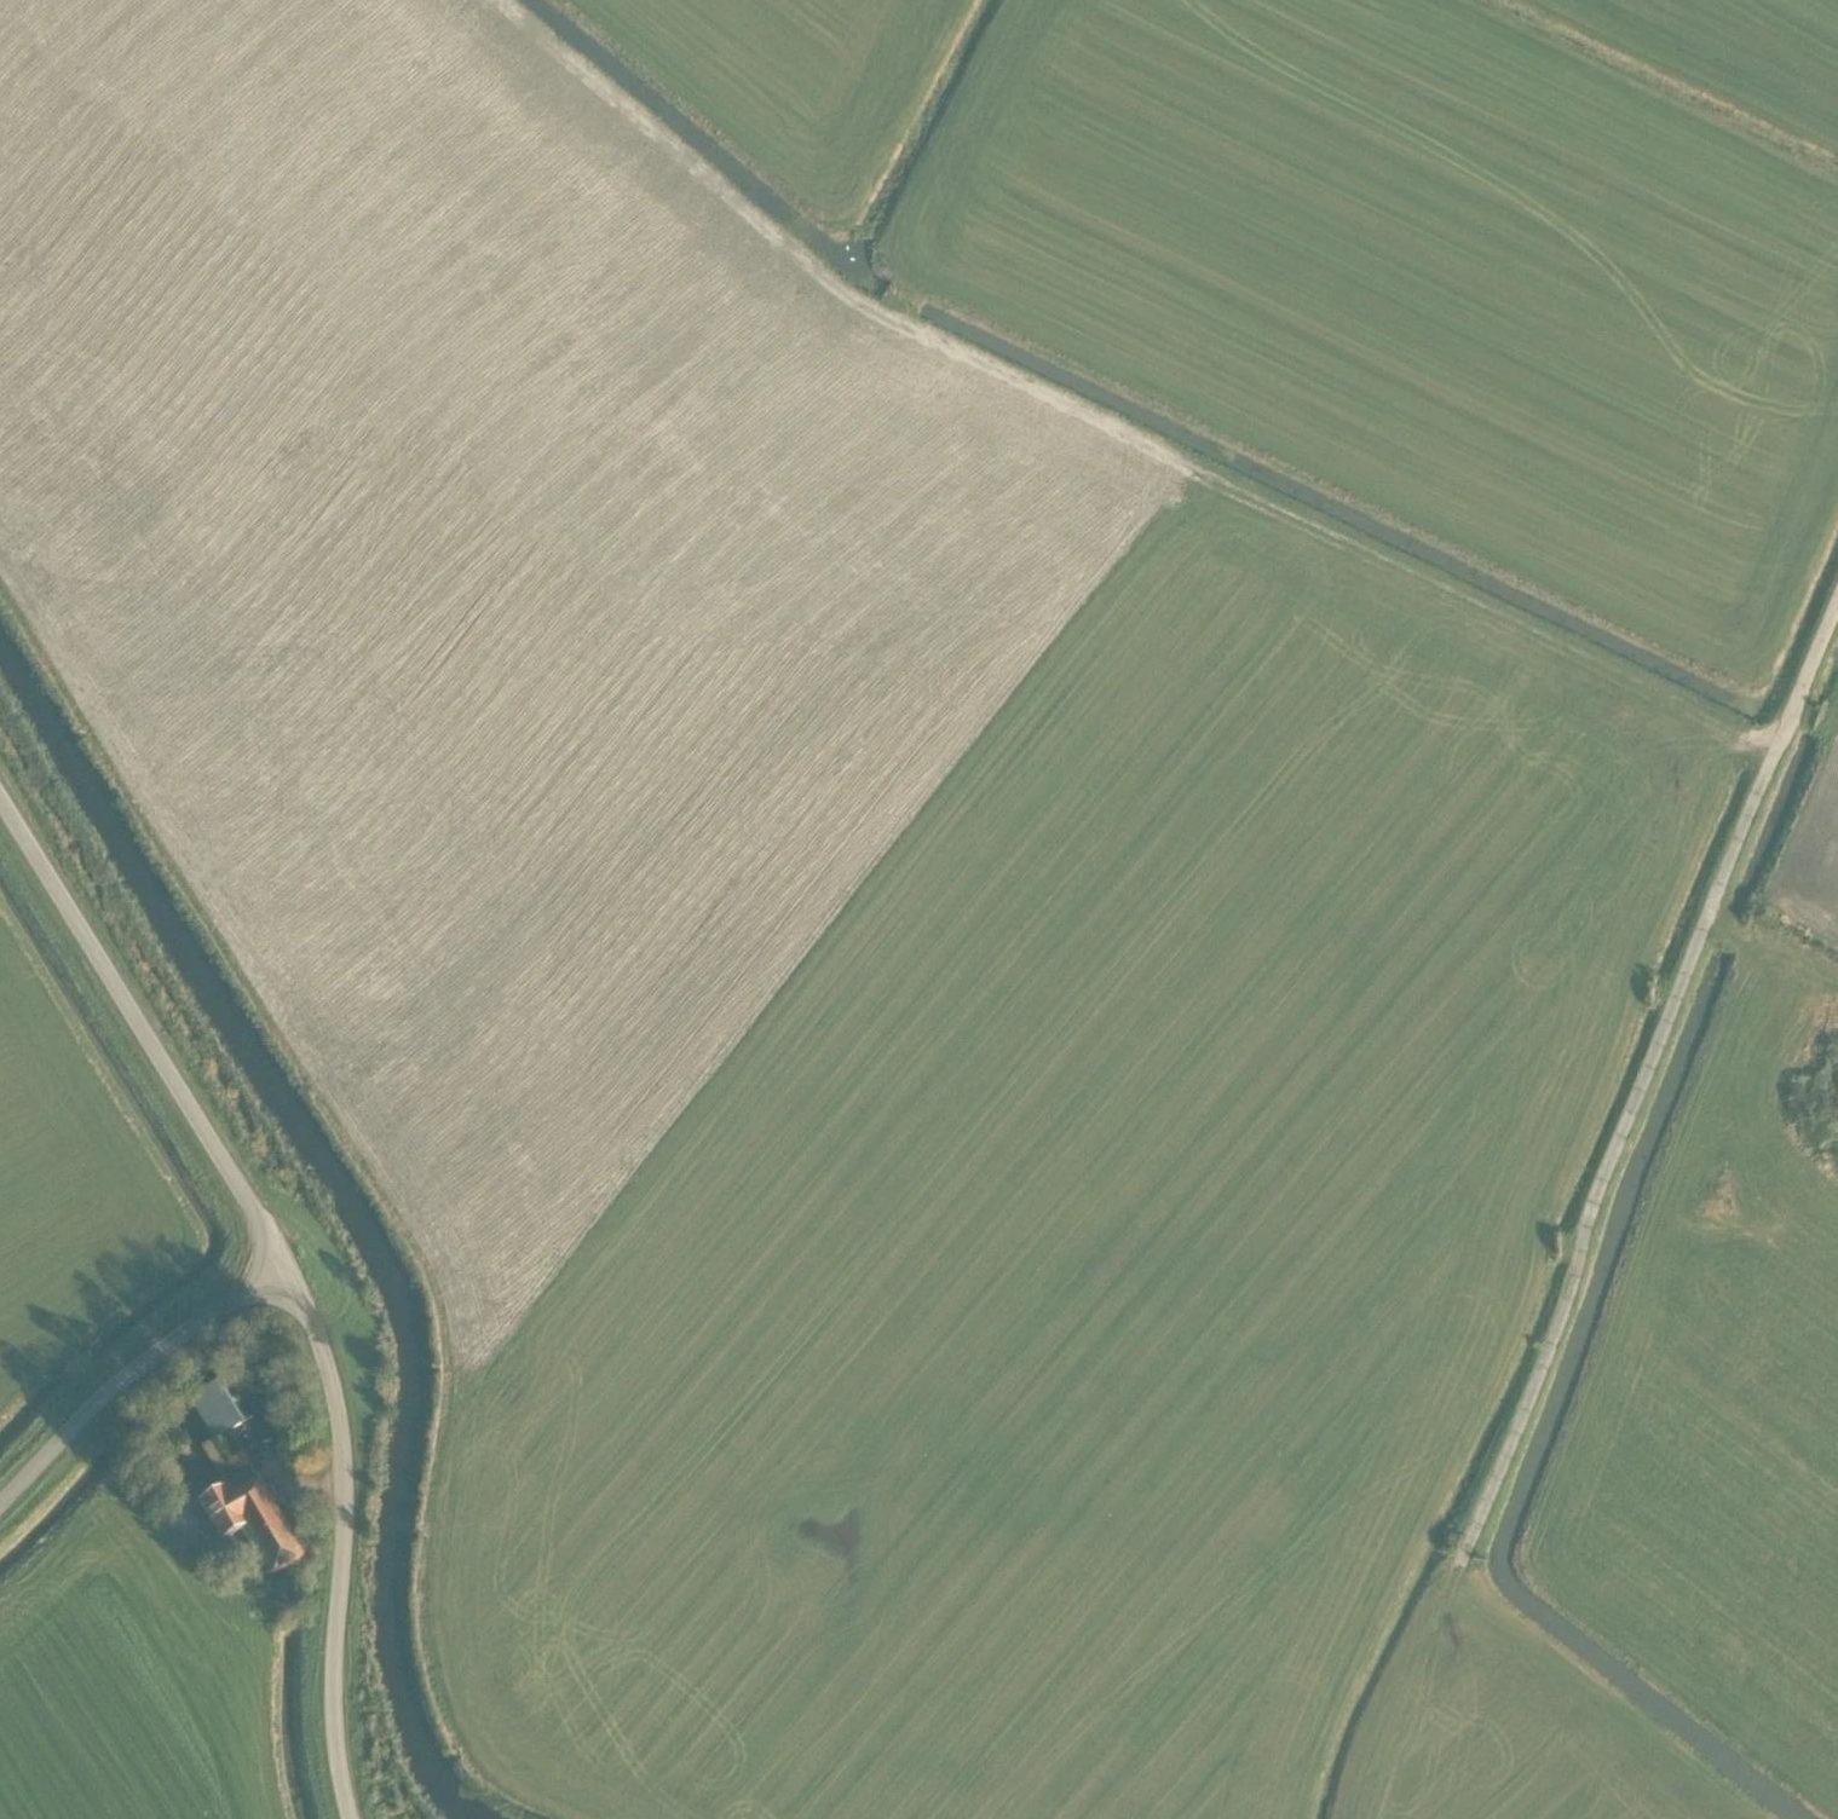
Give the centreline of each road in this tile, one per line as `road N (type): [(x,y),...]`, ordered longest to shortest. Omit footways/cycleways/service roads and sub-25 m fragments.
road 1 (unclassified): [(349,1818),(336,1760),(345,1497),(335,1401),(287,1272)]
road 2 (unclassified): [(287,1272),(0,805)]
road 3 (unclassified): [(0,1508),(136,1374),(287,1272)]

